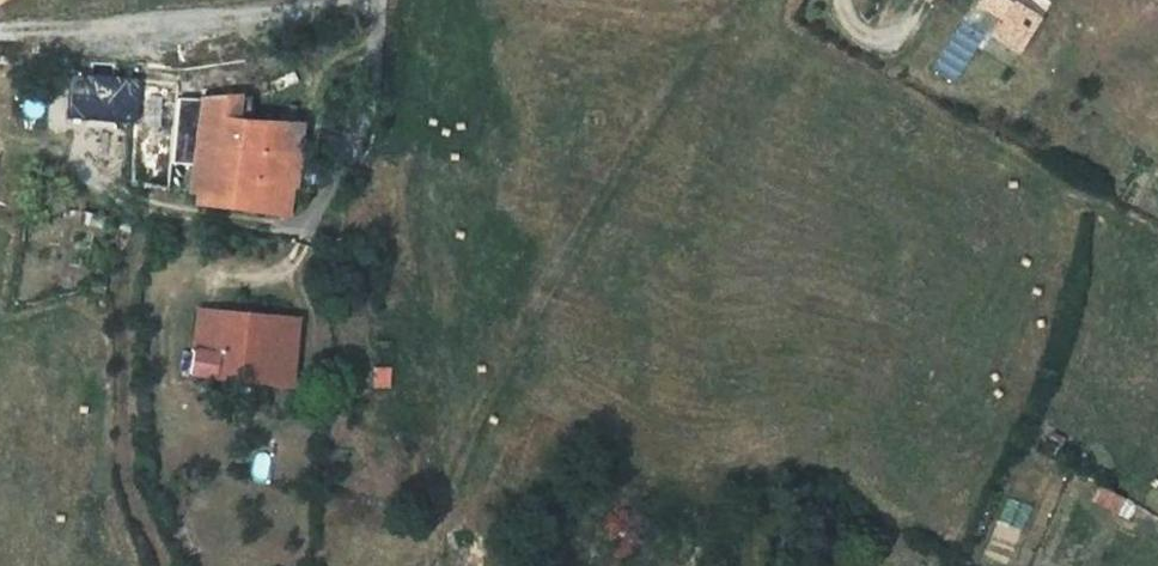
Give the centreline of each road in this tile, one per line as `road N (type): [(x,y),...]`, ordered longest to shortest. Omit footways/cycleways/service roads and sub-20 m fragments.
road 1 (unclassified): [(382,0),(369,107),(305,229)]
road 2 (track): [(0,146),(146,205)]

